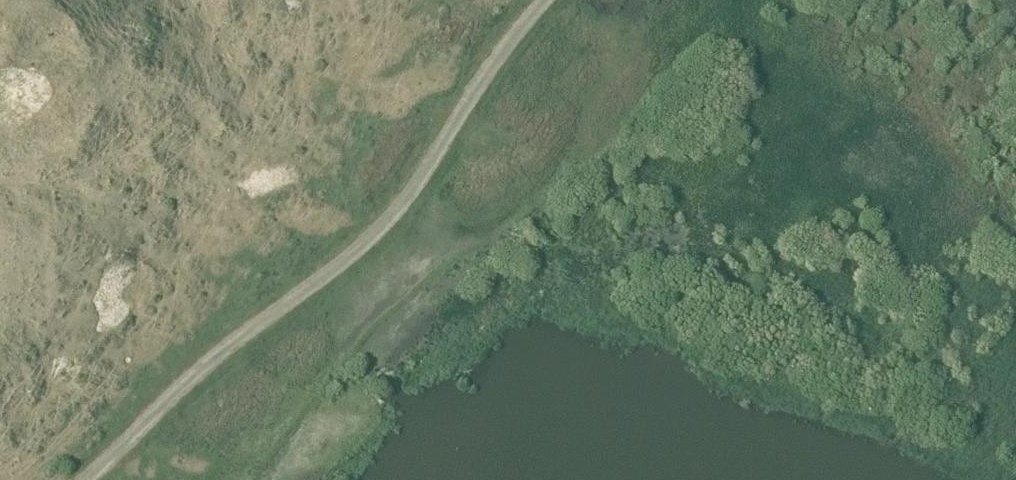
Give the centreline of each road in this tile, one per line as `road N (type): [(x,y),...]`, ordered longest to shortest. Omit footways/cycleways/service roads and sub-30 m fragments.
road 1 (track): [(89,479),(228,353),(381,237),(423,185),(483,83),(552,0)]

